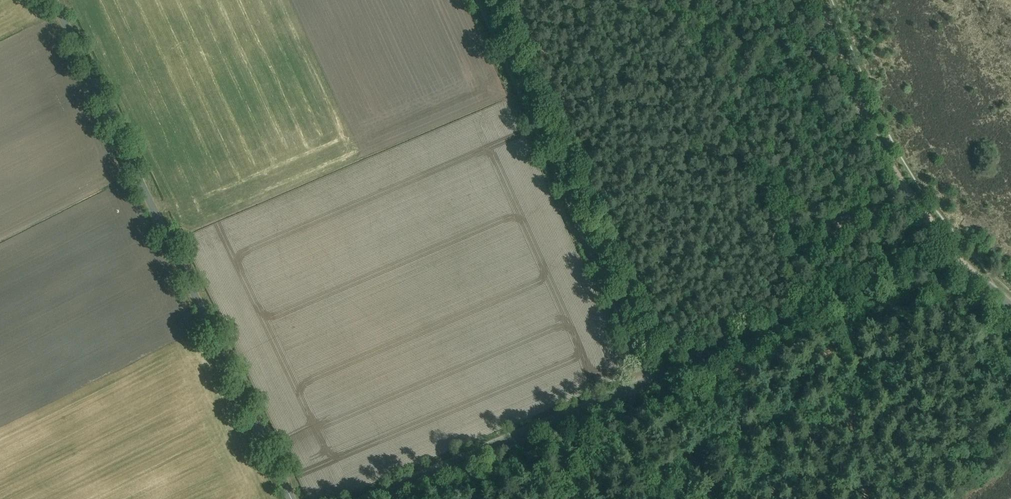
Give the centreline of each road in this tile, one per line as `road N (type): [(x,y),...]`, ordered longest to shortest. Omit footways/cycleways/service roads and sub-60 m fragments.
road 1 (unclassified): [(367,498),(912,271),(961,273),(1010,306)]
road 2 (unclassified): [(292,498),(54,0)]
road 3 (track): [(646,381),(476,0)]
road 4 (track): [(806,314),(837,367),(838,449),(886,498)]
road 5 (track): [(896,170),(868,126),(817,0)]
road 6 (track): [(961,273),(954,248),(896,170)]

